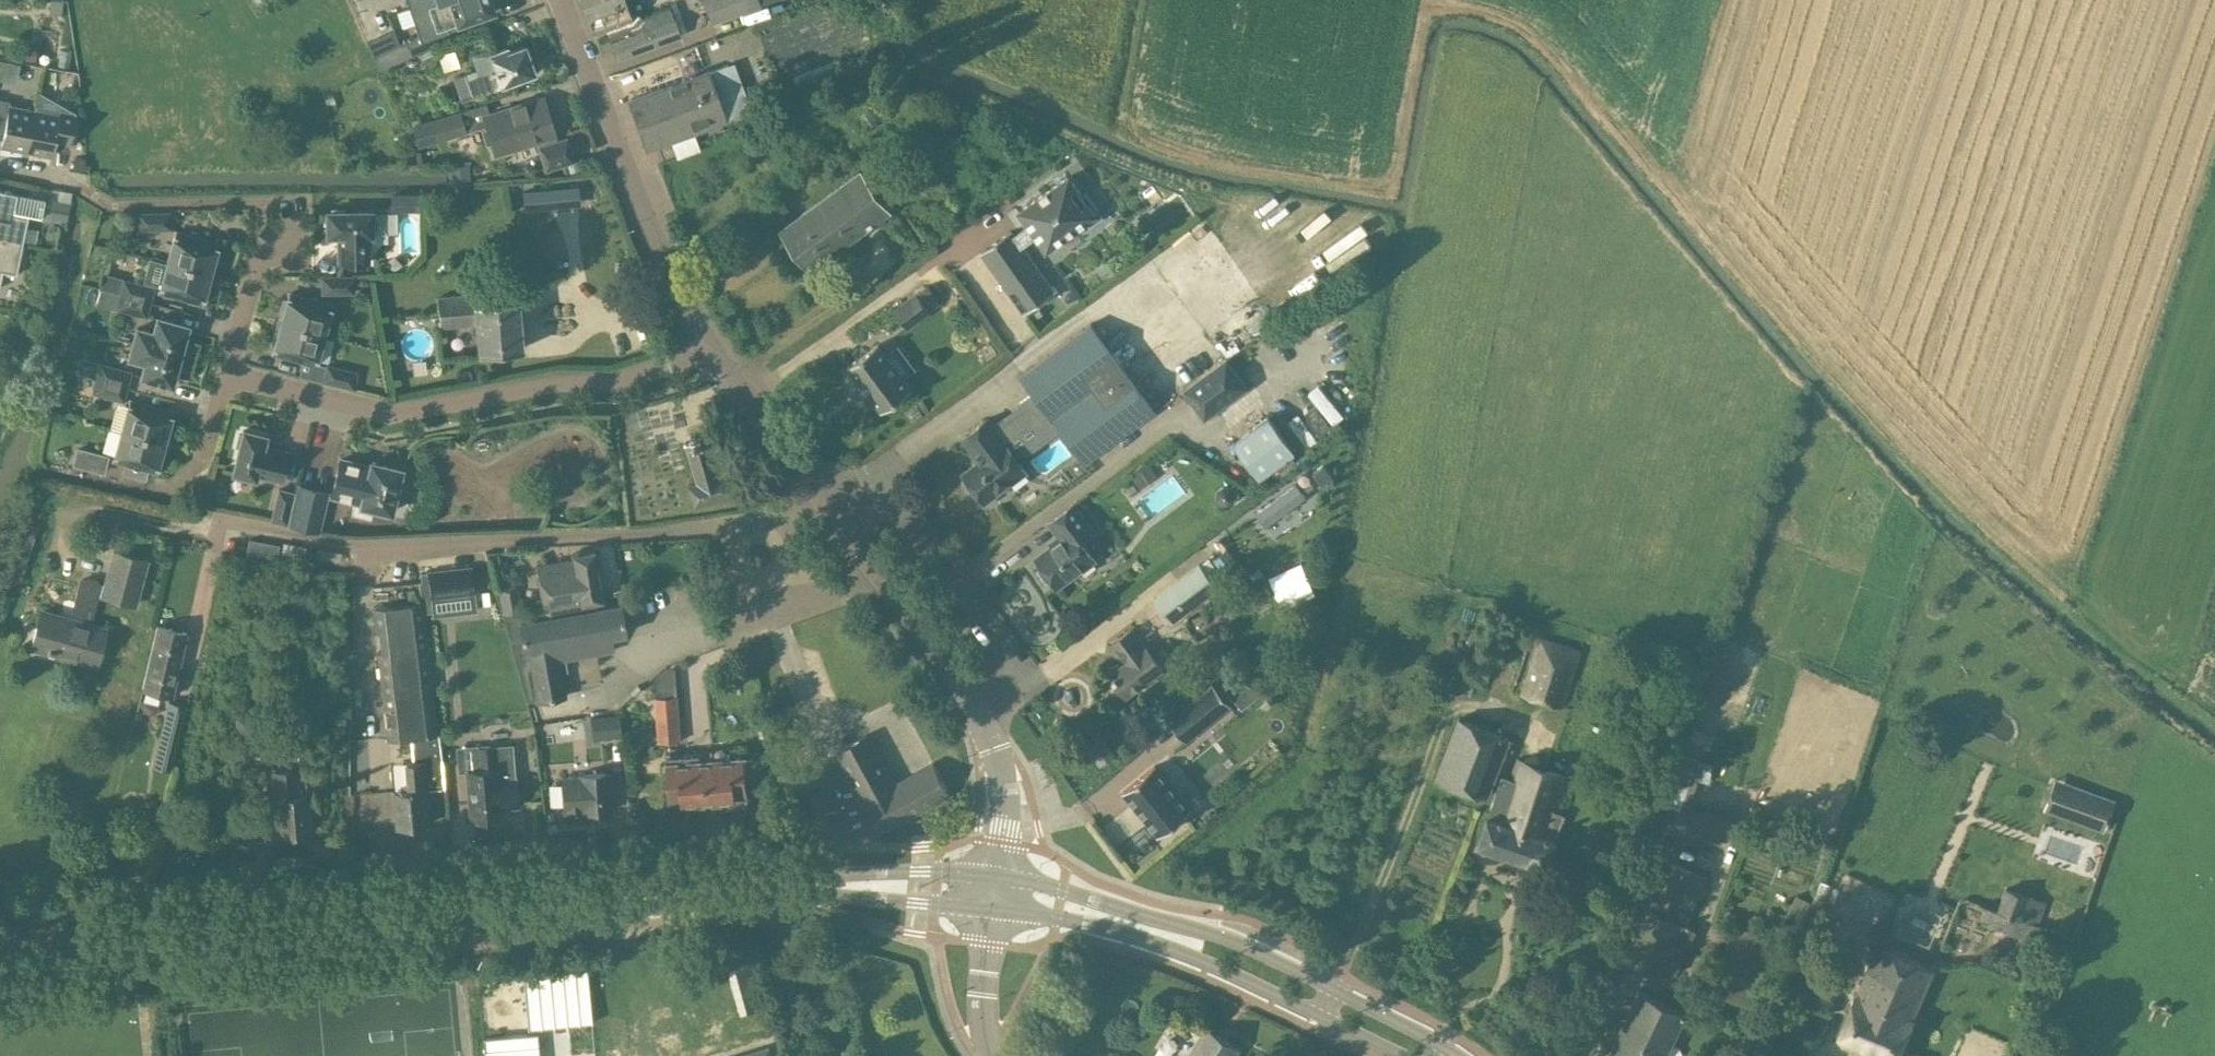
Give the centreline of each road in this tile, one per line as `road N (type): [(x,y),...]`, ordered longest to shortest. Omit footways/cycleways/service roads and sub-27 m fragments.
road 1 (tertiary): [(0,950),(627,900)]
road 2 (residential): [(716,530),(365,550),(206,523)]
road 3 (residential): [(228,378),(397,415),(561,381),(613,384),(713,350)]
road 4 (tertiary): [(1455,1055),(1228,941),(996,877)]
road 5 (tertiary): [(992,909),(1150,941),(1406,1055)]
road 6 (track): [(1321,1016),(1444,720),(1480,708),(1546,726)]
road 7 (residential): [(713,350),(647,224),(561,0)]
road 8 (tertiary): [(996,877),(922,871),(728,882),(627,900)]
road 9 (tertiary): [(627,900),(850,899),(992,909)]
road 10 (residential): [(822,501),(884,480),(1023,671),(973,706)]
road 11 (residential): [(835,592),(732,615),(716,530)]
road 12 (residential): [(822,501),(713,350)]
road 13 (residential): [(228,378),(278,201)]
road 14 (residential): [(973,706),(881,581)]
road 15 (unclassified): [(992,909),(982,994),(991,1055)]
road 16 (residential): [(1002,842),(1005,786),(973,706)]

